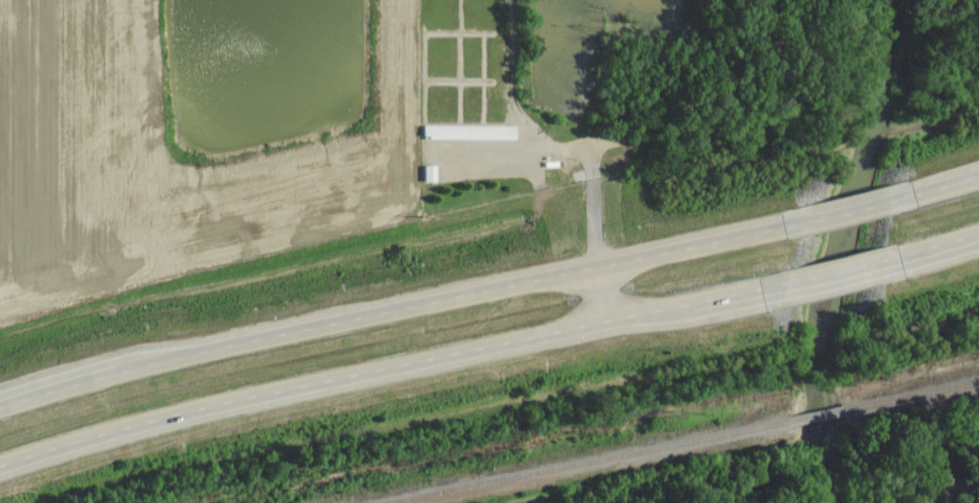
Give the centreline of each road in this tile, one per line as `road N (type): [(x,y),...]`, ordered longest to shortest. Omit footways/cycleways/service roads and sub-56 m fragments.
road 1 (primary): [(0,465),(175,413),(791,285)]
road 2 (primary): [(785,224),(191,355),(0,406)]
road 3 (primary): [(910,197),(785,224)]

